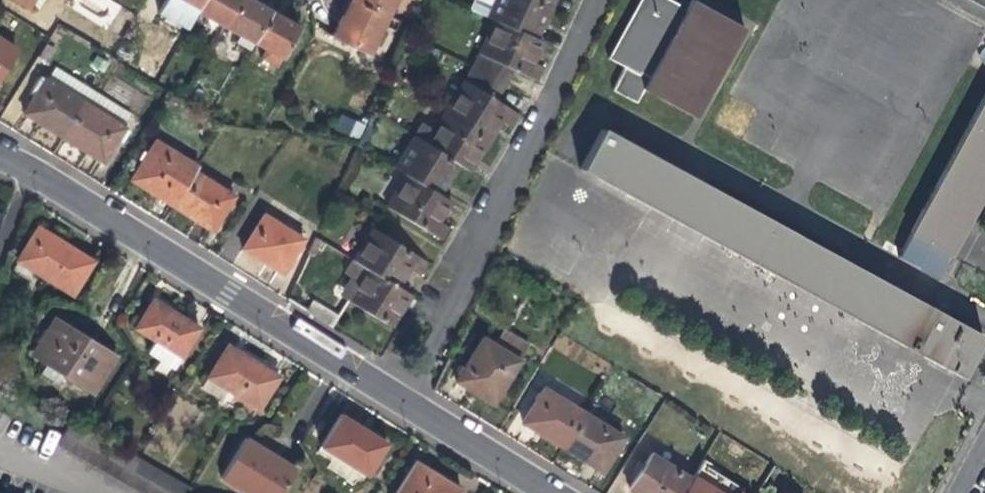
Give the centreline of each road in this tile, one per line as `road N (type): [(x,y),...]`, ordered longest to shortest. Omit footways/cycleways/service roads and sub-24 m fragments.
road 1 (residential): [(403,401),(0,153)]
road 2 (residential): [(403,401),(603,0)]
road 3 (residential): [(553,492),(403,401)]

